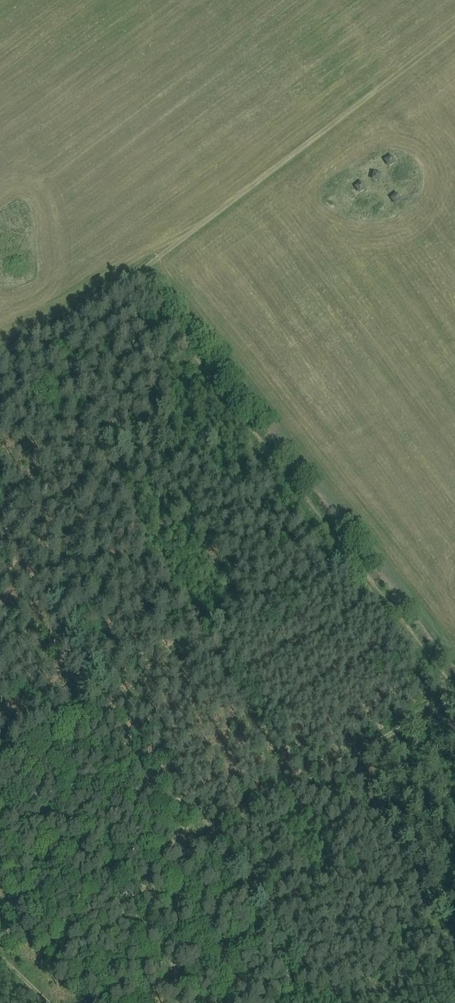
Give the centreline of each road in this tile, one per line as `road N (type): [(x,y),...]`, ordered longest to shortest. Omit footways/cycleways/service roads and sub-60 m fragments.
road 1 (track): [(454,682),(133,278)]
road 2 (track): [(133,278),(454,33)]
road 3 (track): [(0,515),(182,848)]
road 4 (track): [(133,278),(91,309),(0,352)]

